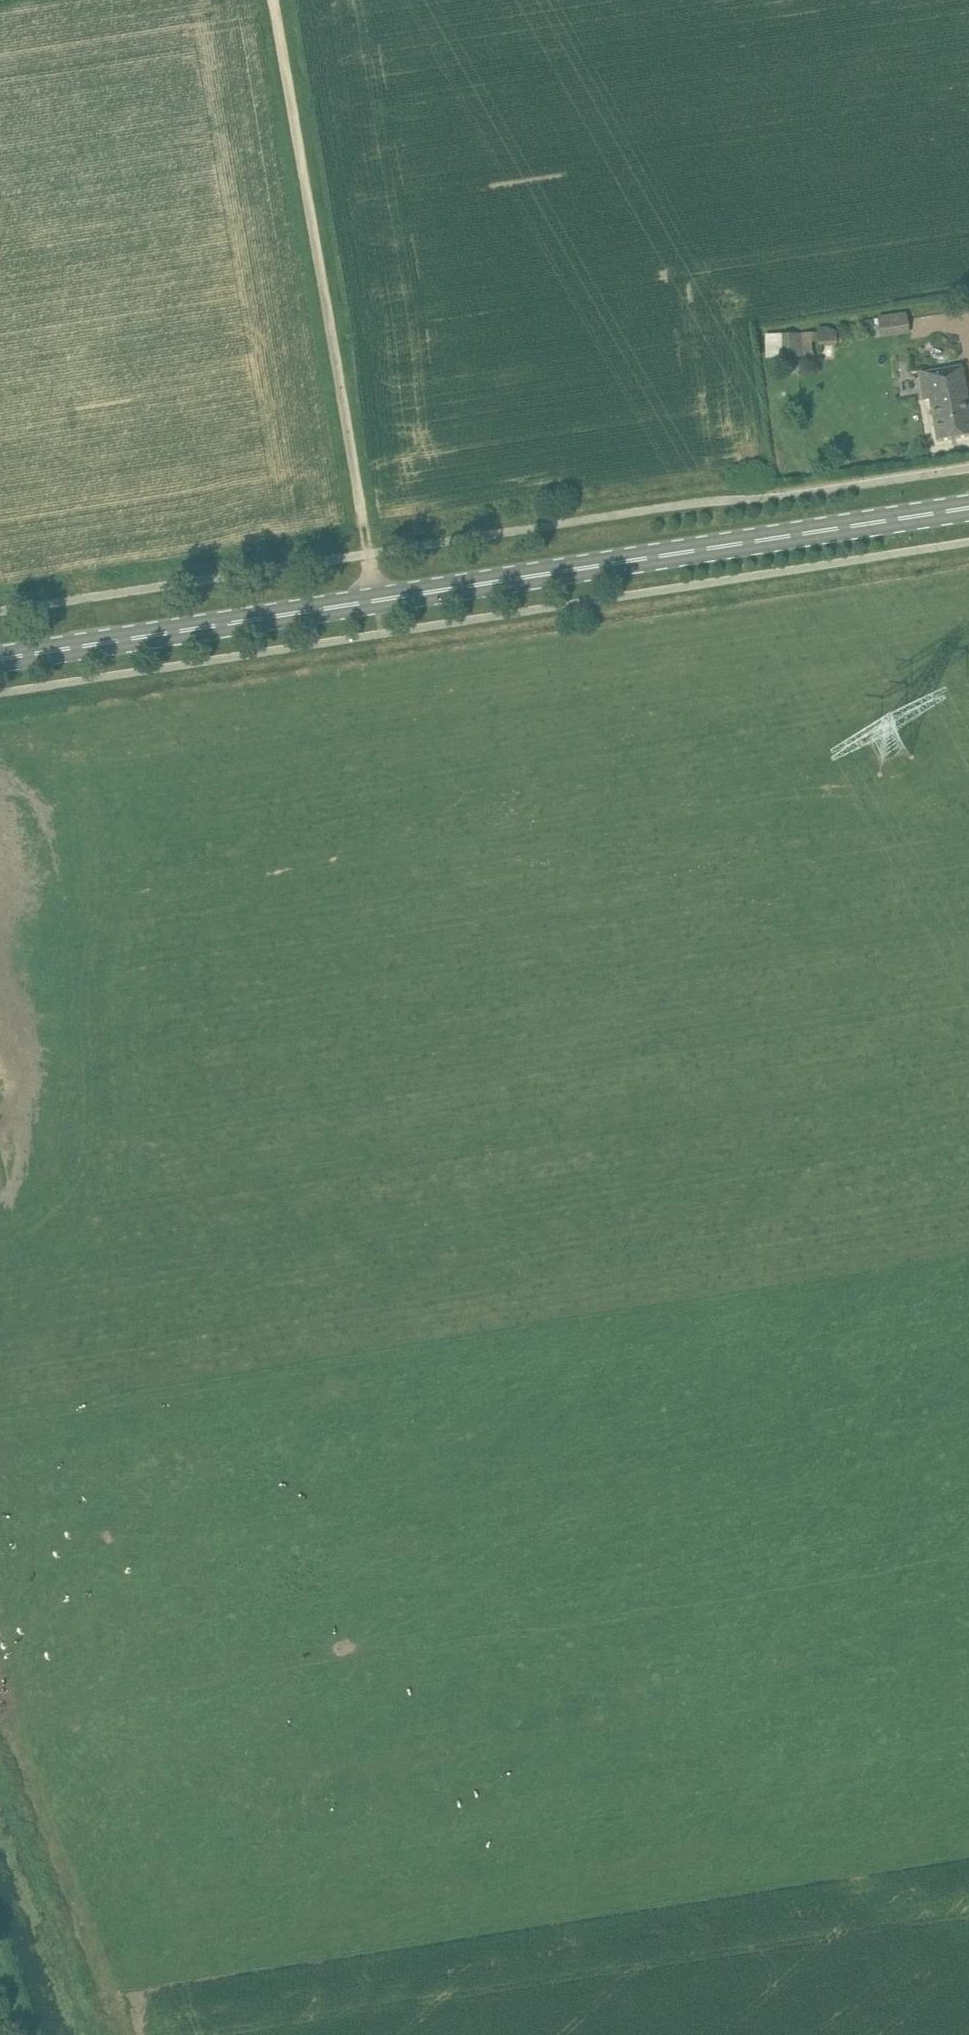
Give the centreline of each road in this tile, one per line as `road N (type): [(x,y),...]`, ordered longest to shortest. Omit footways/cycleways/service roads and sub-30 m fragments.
road 1 (primary): [(0,660),(968,506)]
road 2 (track): [(373,600),(273,0)]

